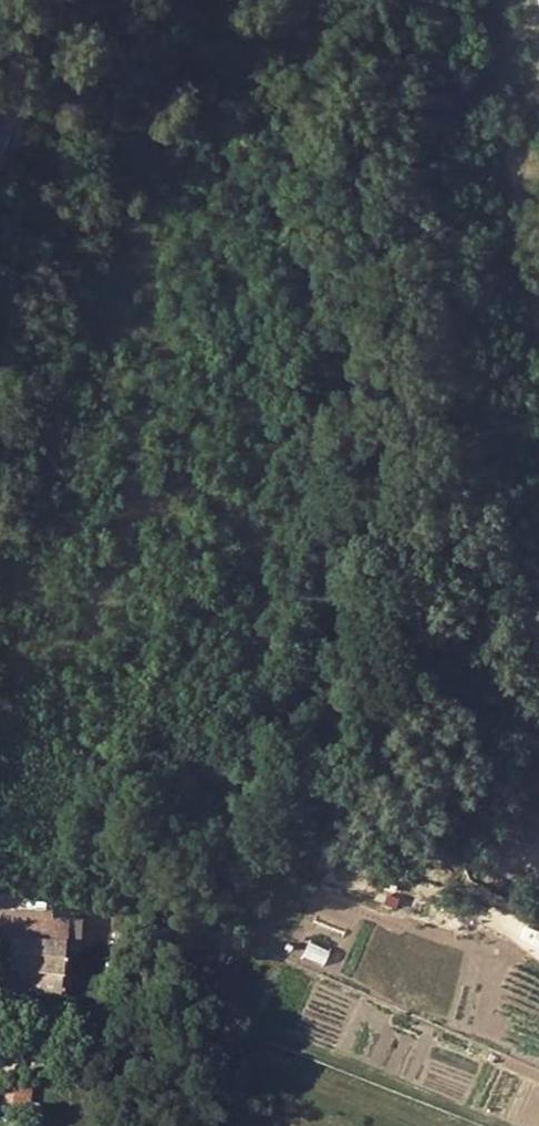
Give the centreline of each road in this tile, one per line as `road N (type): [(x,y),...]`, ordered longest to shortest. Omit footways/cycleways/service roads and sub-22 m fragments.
road 1 (tertiary): [(0,116),(47,0)]

